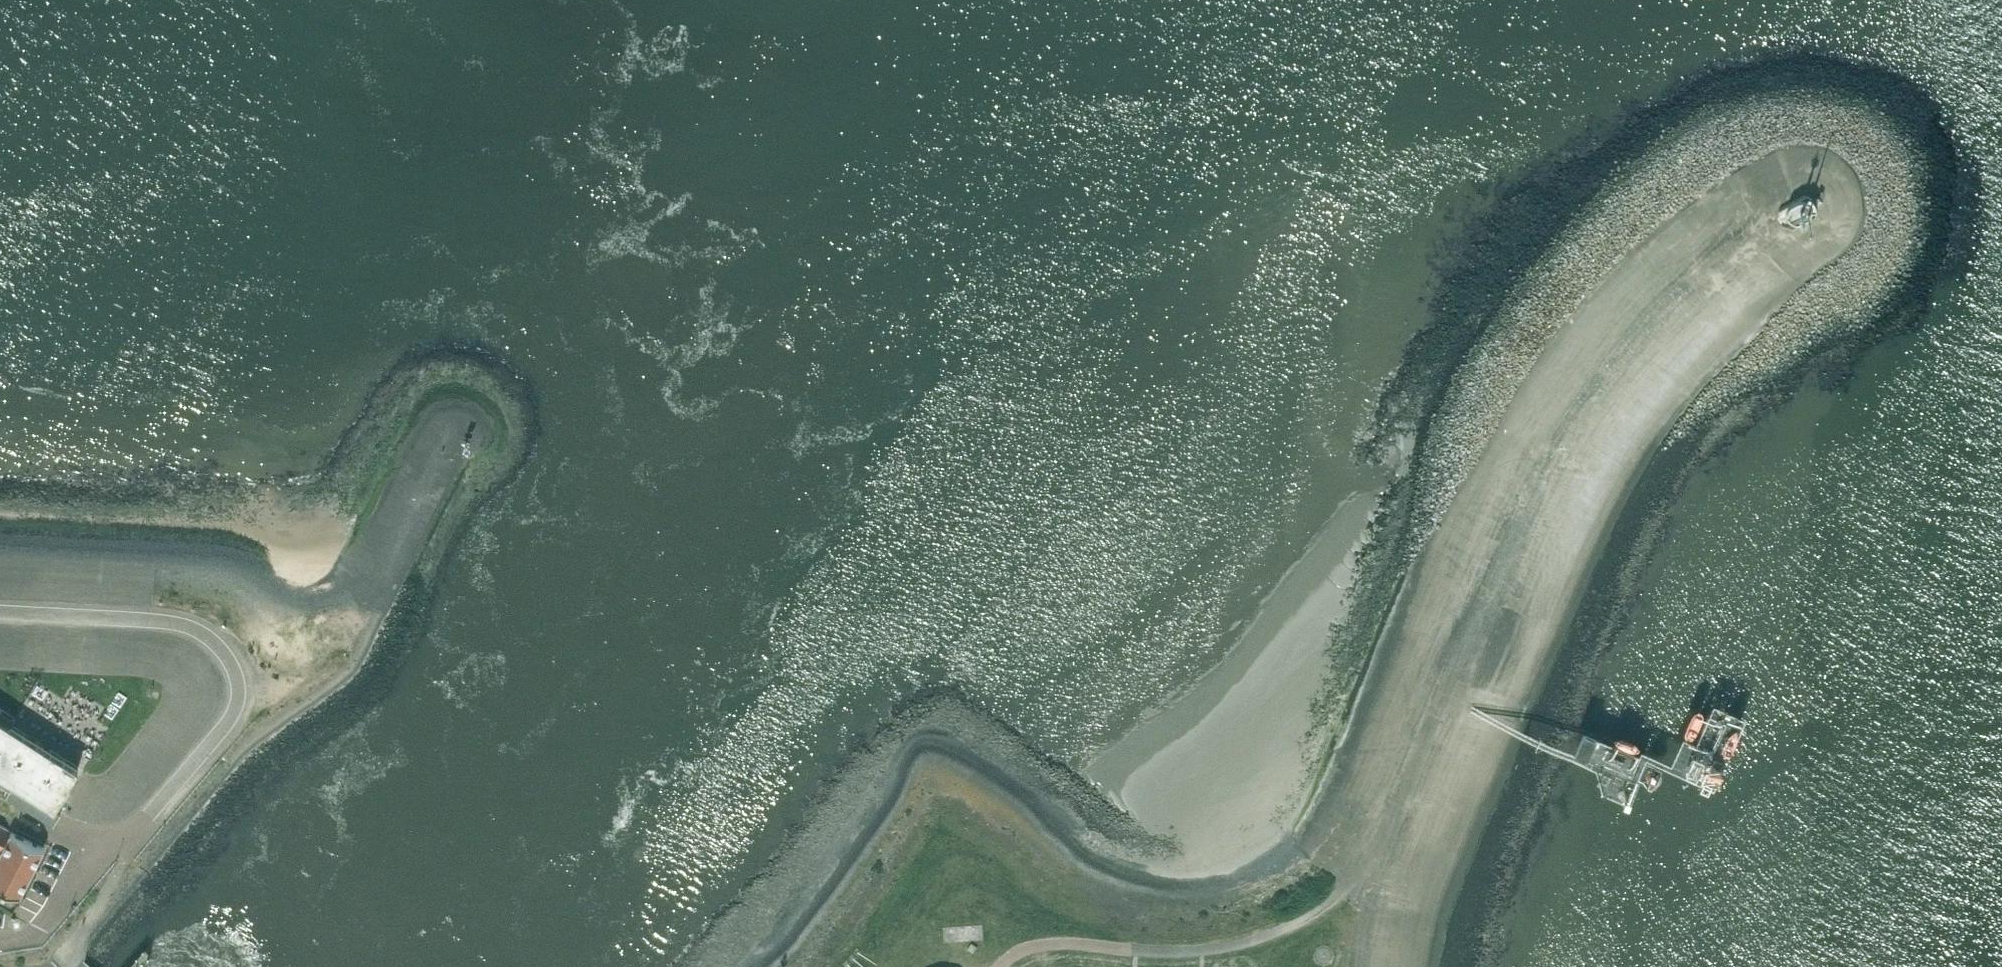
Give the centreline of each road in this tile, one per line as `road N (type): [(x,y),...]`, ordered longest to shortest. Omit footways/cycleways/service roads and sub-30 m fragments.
road 1 (unclassified): [(149,816),(39,934)]

